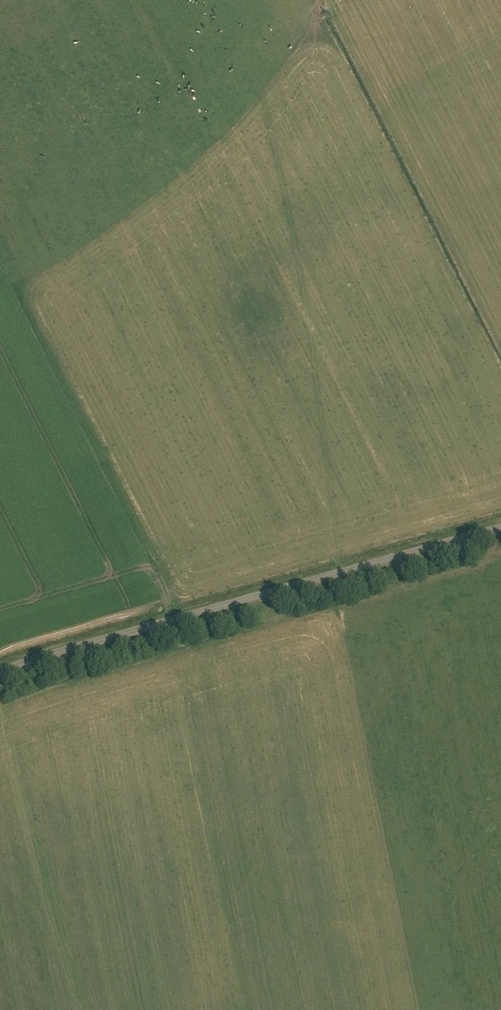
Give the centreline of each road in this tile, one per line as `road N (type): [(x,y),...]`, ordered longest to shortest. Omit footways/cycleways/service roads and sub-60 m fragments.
road 1 (unclassified): [(0,672),(500,527)]

